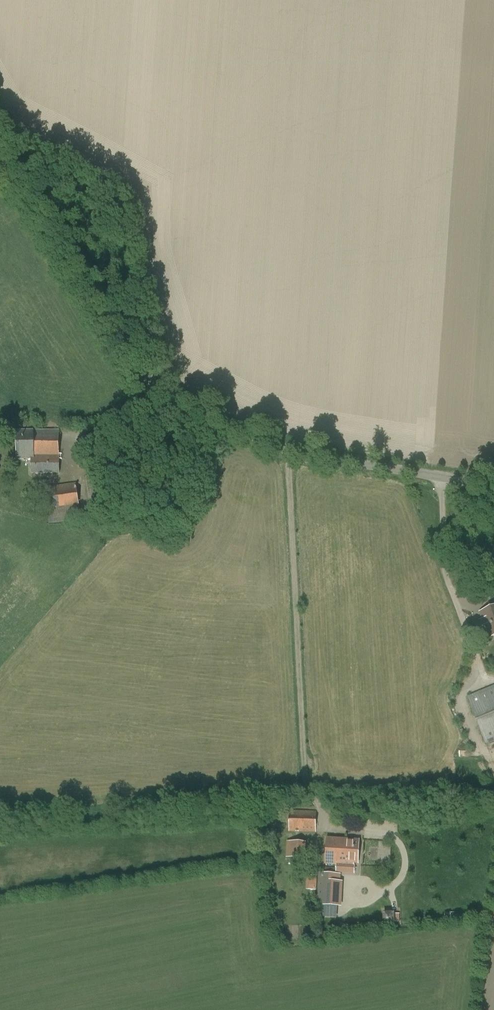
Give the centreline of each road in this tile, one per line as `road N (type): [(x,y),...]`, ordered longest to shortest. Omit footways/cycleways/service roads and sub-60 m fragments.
road 1 (unclassified): [(493,488),(289,450),(163,391),(108,331),(0,147)]
road 2 (track): [(289,450),(307,782),(337,828),(388,834),(405,862),(397,882),(359,903)]

